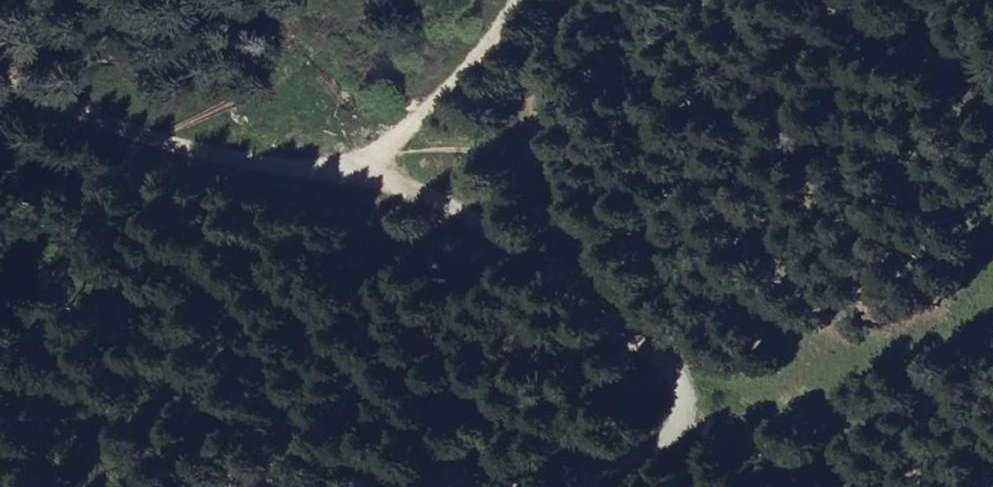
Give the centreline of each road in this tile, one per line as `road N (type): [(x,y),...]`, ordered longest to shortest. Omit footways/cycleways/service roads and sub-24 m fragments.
road 1 (track): [(324,486),(633,463),(665,441),(681,416),(675,373),(515,244),(420,190),(347,170)]
road 2 (track): [(675,373),(566,233),(542,189),(528,140),(567,0)]
road 3 (track): [(0,73),(145,137),(347,170)]
road 4 (track): [(347,170),(440,99),(487,49),(519,0)]

